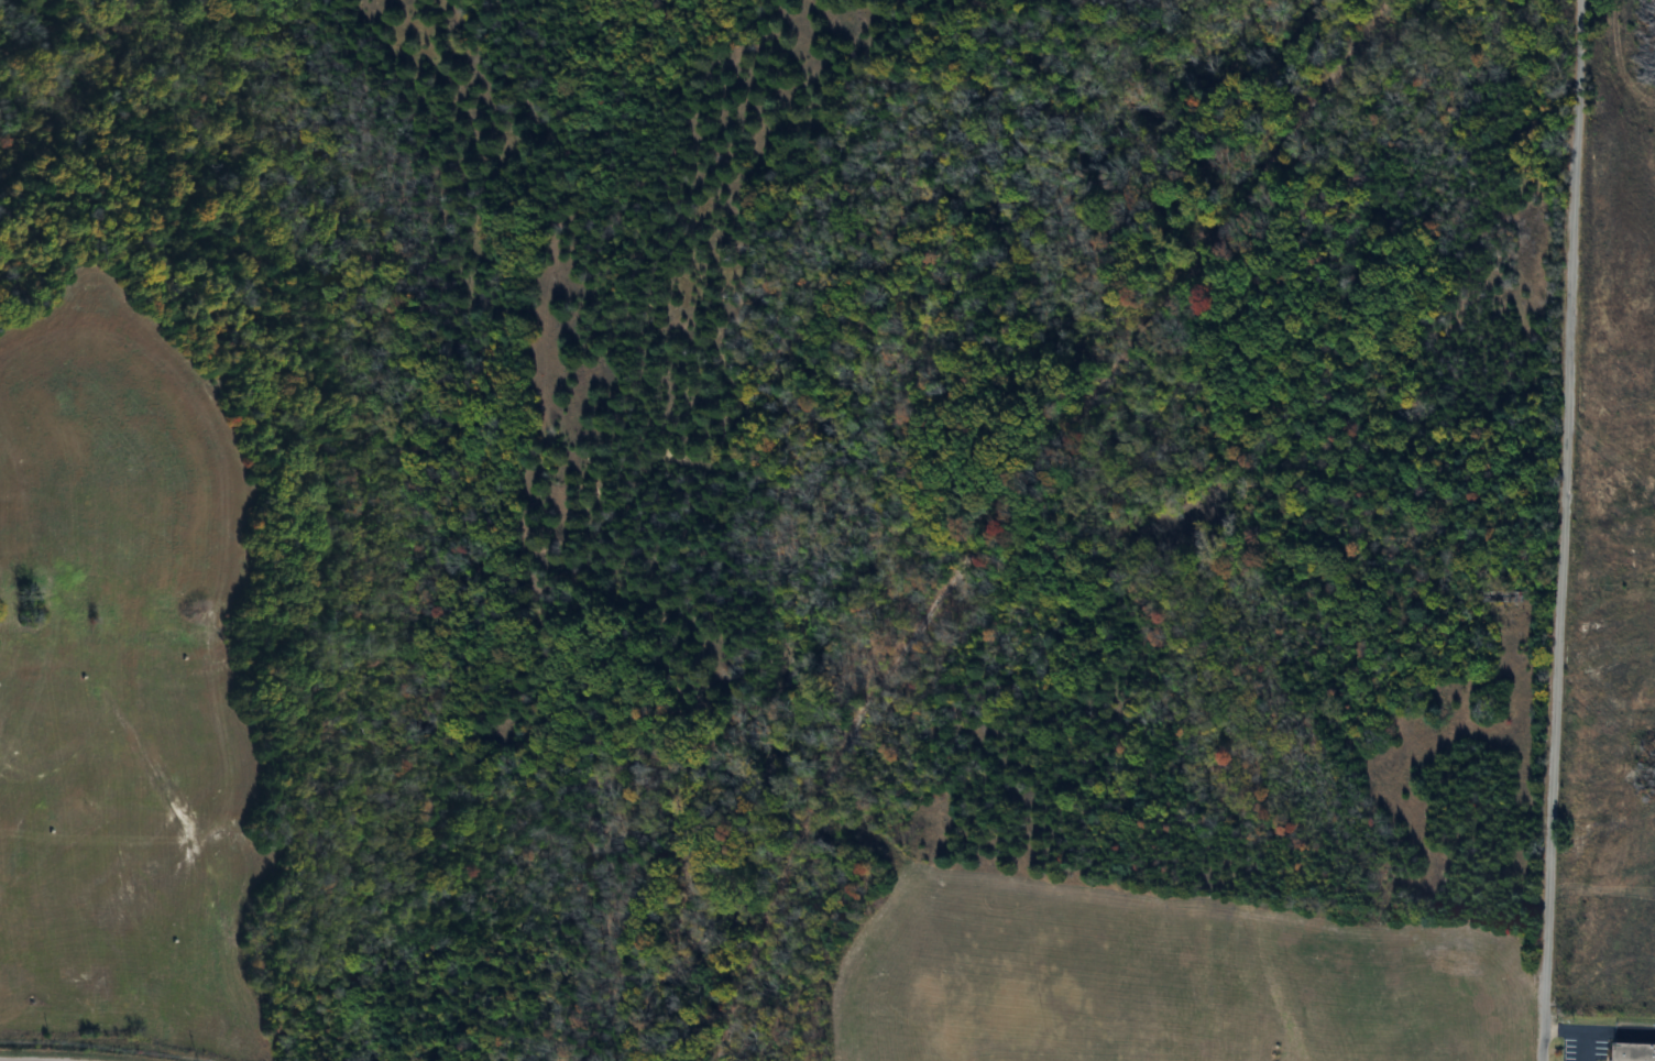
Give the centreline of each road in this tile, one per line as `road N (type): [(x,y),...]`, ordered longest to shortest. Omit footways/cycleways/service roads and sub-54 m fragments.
road 1 (residential): [(1543,1060),(1580,0)]

